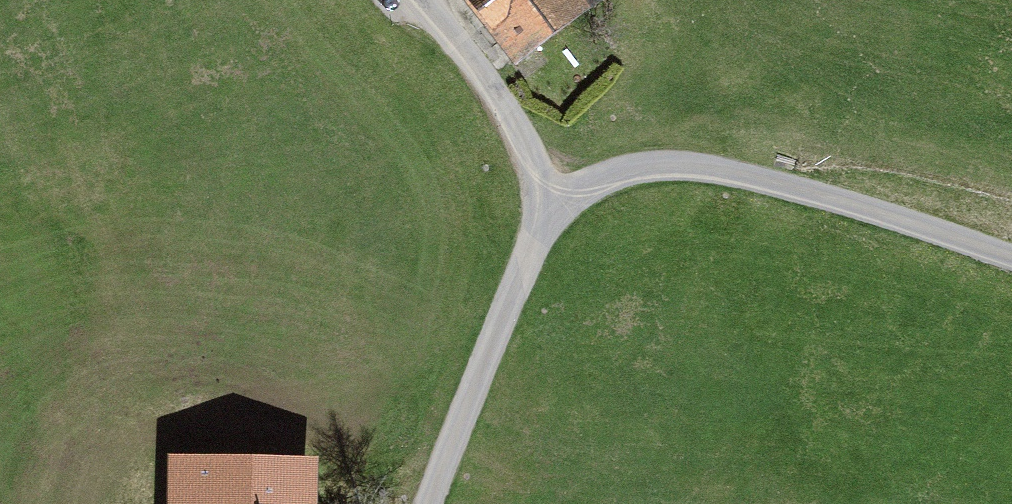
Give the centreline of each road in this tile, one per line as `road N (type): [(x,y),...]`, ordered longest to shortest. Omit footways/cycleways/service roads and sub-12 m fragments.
road 1 (unclassified): [(548,209),(621,172),(679,163),(752,177),(1011,255)]
road 2 (unclassified): [(428,503),(548,209)]
road 3 (unclassified): [(548,209),(521,135),(425,0)]

